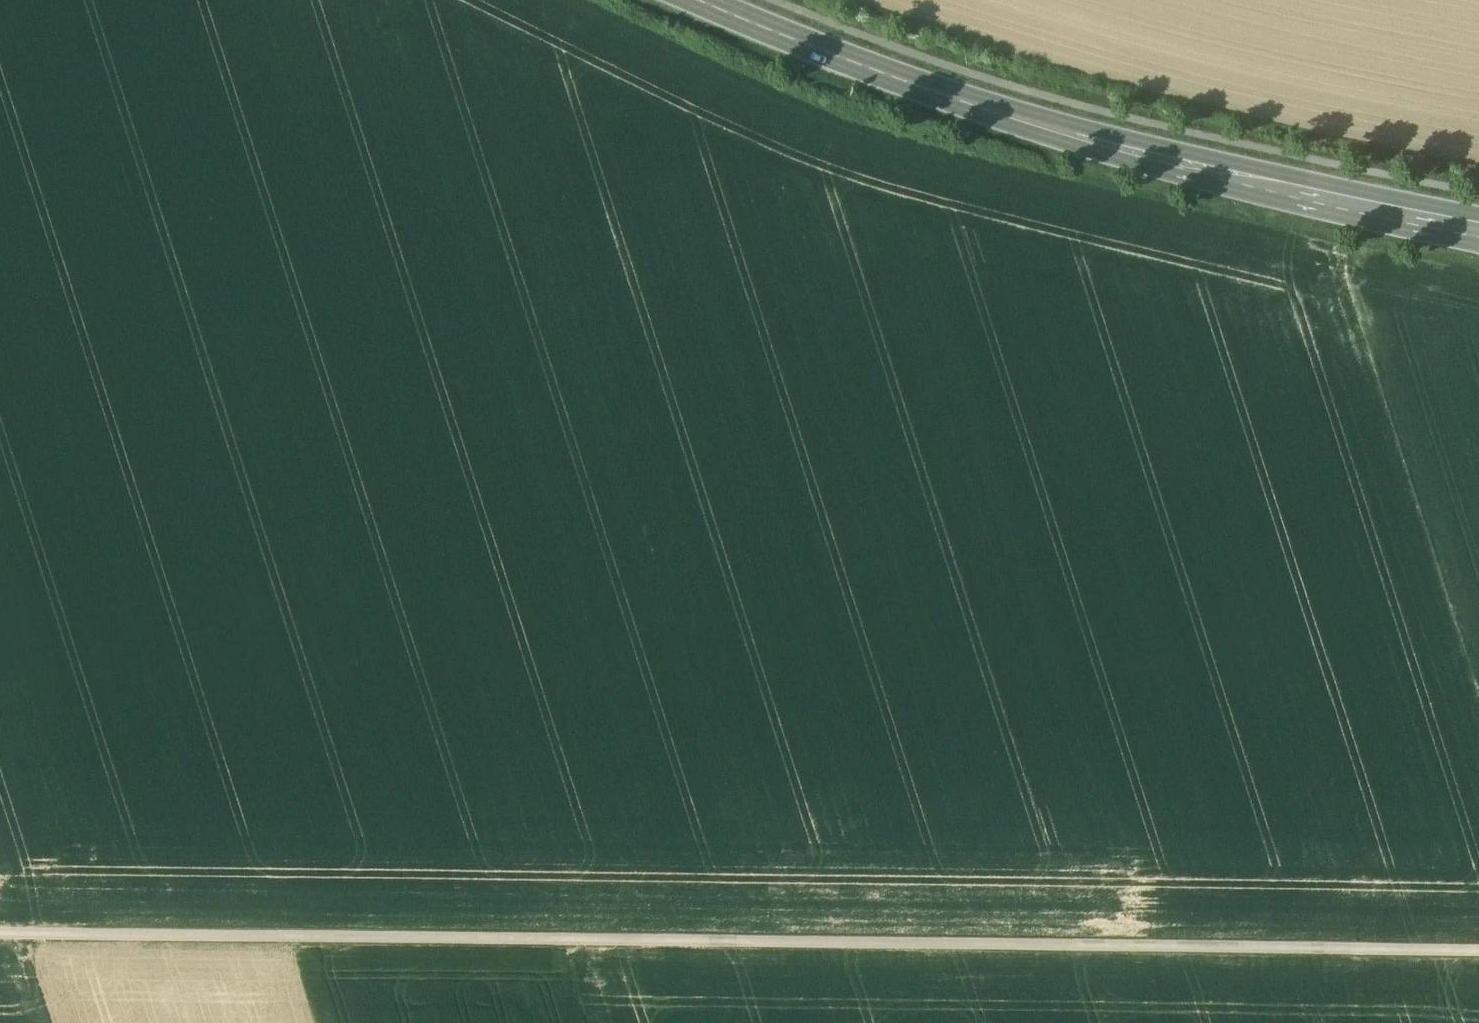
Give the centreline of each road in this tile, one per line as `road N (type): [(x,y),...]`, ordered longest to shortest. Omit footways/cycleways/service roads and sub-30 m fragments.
road 1 (track): [(1478,951),(0,934)]
road 2 (secondary): [(1478,231),(1211,173),(1018,118),(695,0)]

